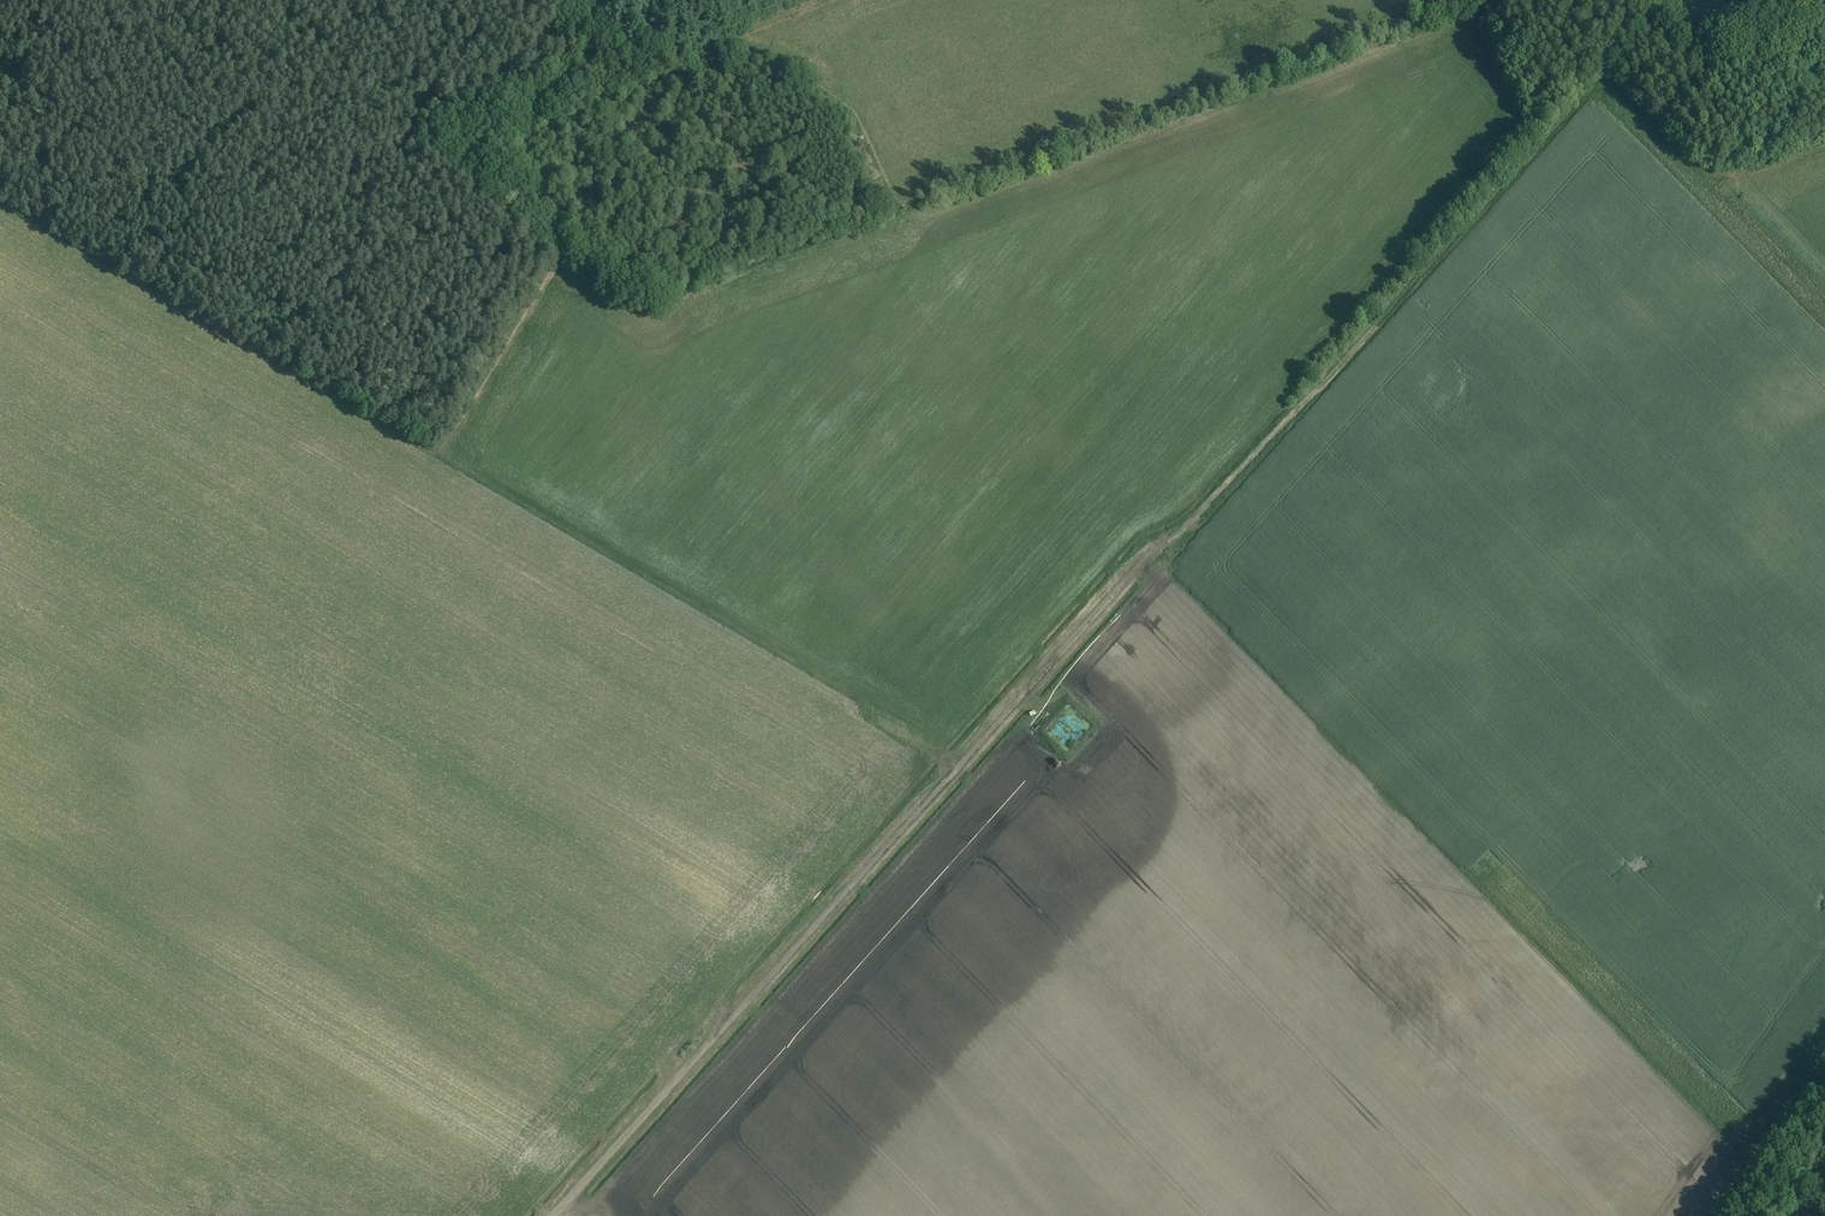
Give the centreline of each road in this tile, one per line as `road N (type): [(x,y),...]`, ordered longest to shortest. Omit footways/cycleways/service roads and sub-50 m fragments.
road 1 (unclassified): [(555,1215),(1165,540)]
road 2 (tertiary): [(1745,1215),(1824,1102)]

